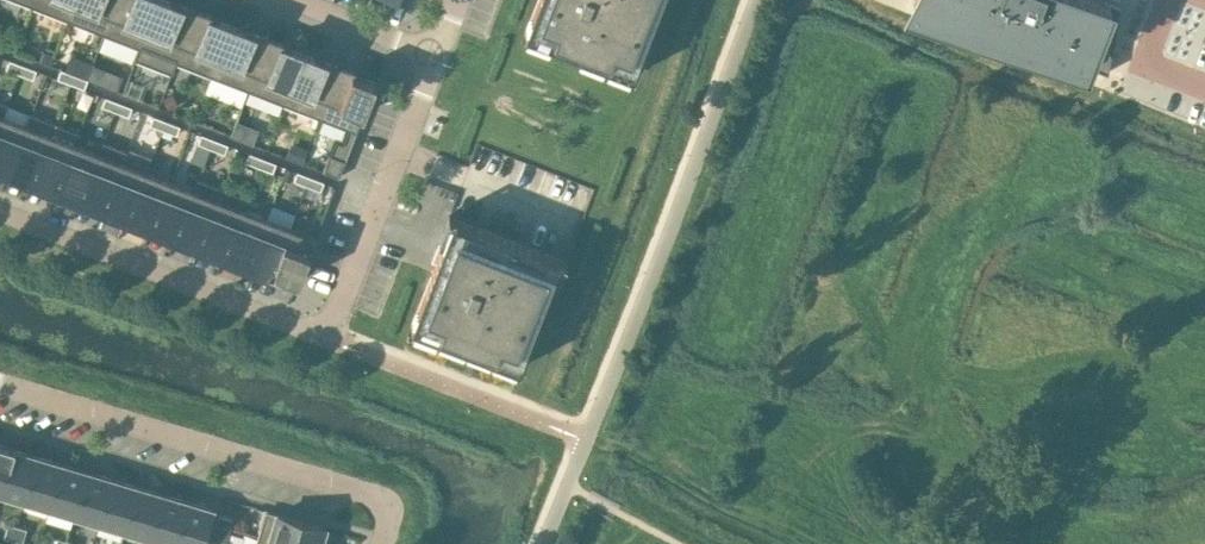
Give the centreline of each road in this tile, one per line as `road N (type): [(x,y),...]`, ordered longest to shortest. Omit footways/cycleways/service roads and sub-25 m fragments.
road 1 (residential): [(377,543),(388,505),(0,388)]
road 2 (residential): [(0,212),(322,337)]
road 3 (residential): [(437,54),(322,337)]
road 4 (residential): [(298,0),(437,54)]

